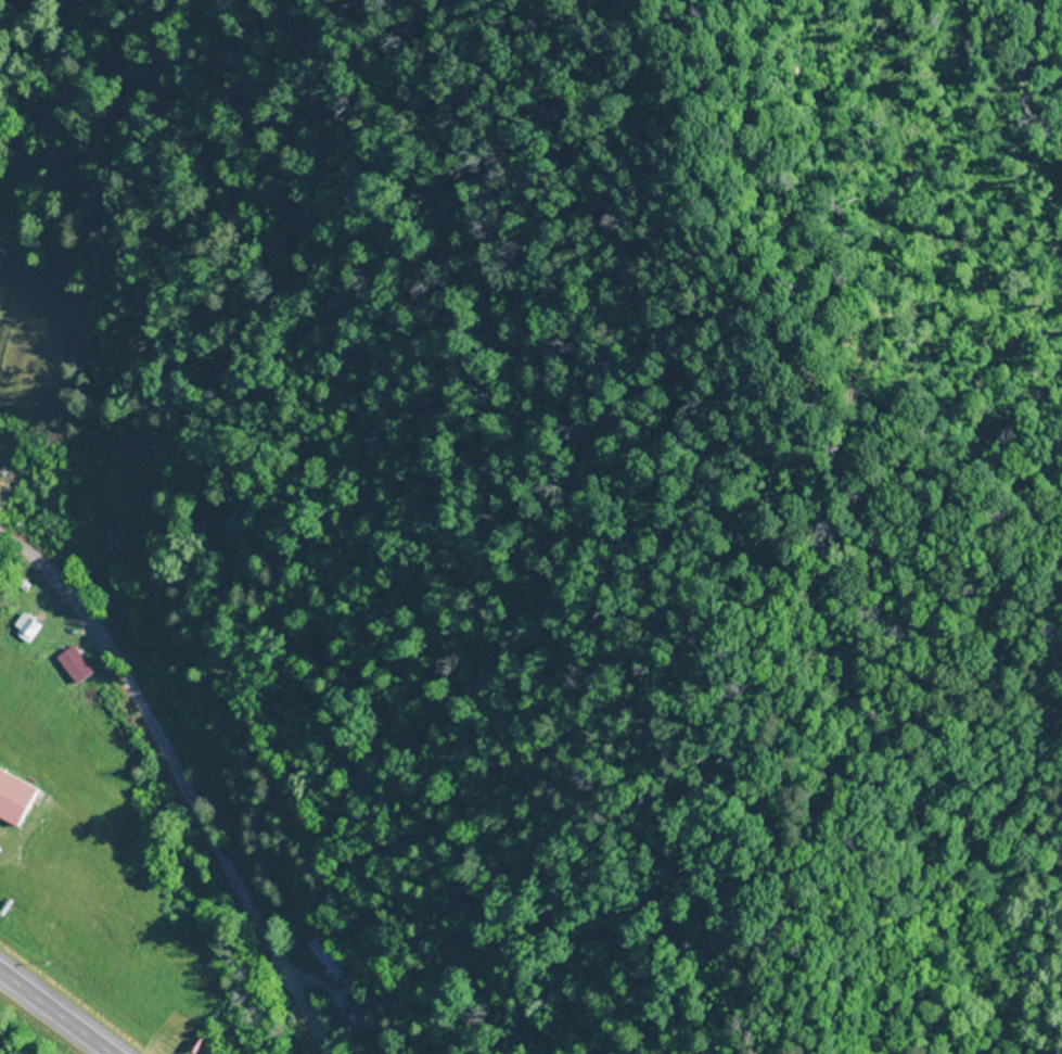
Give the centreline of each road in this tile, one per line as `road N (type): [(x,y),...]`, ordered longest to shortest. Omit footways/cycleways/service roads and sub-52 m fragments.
road 1 (residential): [(327,1053),(135,698),(52,579),(0,535)]
road 2 (trunk): [(0,972),(110,1053)]

